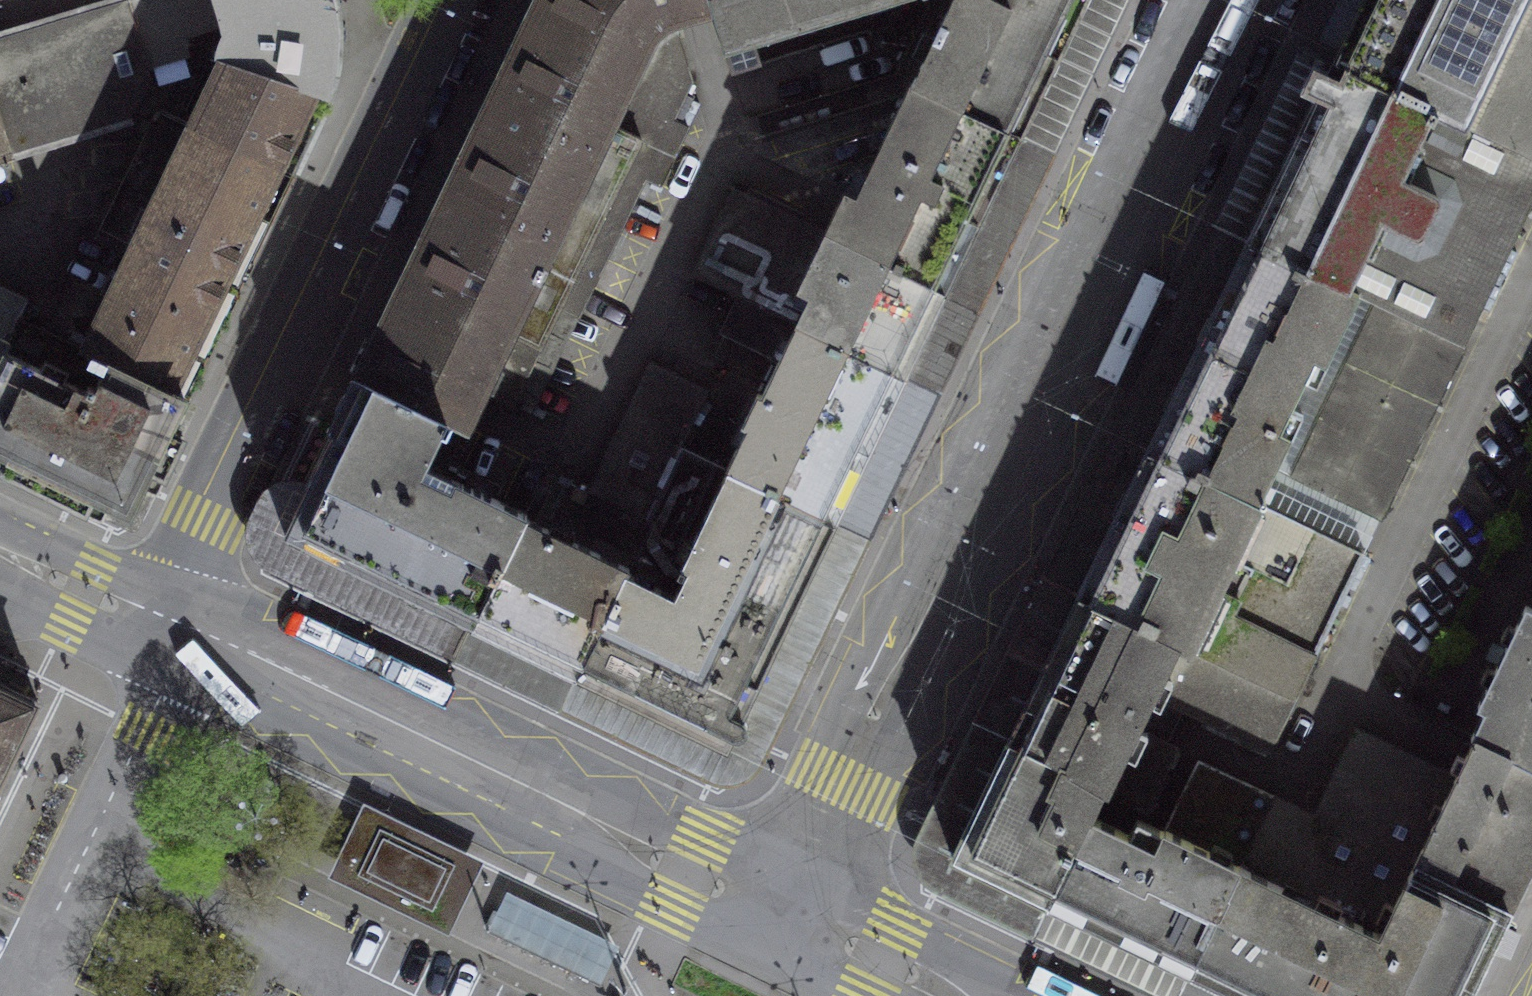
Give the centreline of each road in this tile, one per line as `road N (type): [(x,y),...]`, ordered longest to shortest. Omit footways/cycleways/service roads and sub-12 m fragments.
road 1 (residential): [(783,916),(1215,0)]
road 2 (residential): [(180,628),(206,518),(442,0)]
road 3 (tertiary): [(180,628),(783,916)]
road 4 (tertiary): [(0,544),(180,628)]
road 5 (tertiary): [(952,995),(783,916)]

